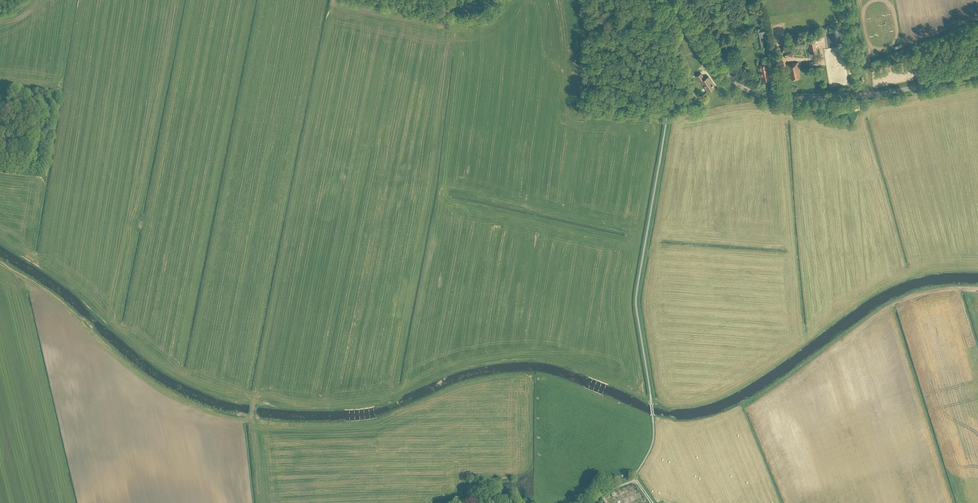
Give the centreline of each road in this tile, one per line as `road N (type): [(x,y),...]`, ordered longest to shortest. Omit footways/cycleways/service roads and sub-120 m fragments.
road 1 (unclassified): [(977,75),(887,93),(770,98),(728,72),(674,0)]

